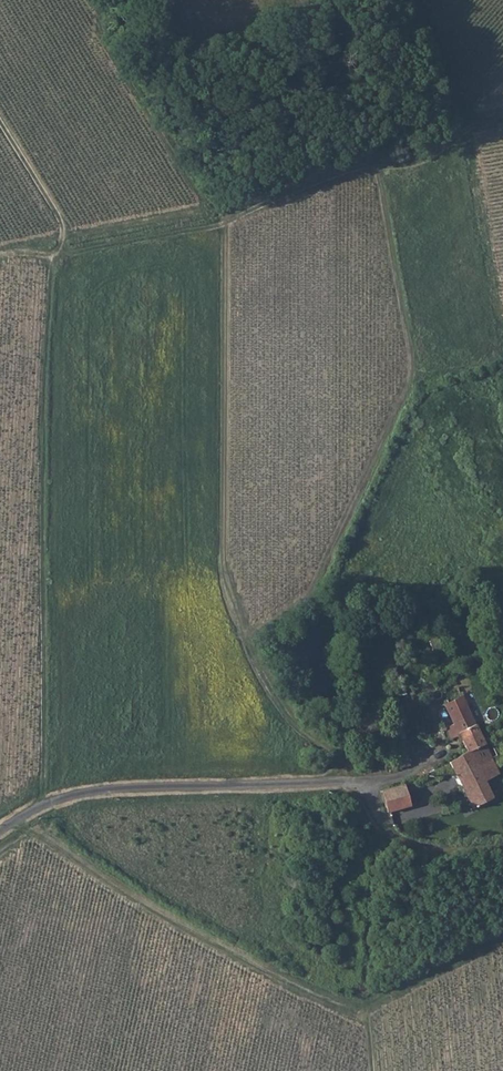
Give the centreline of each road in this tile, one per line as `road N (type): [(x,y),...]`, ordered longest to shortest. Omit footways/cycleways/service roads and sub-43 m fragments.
road 1 (track): [(0,127),(58,221),(57,258),(219,227),(502,120)]
road 2 (residential): [(394,780),(100,792),(54,802),(0,833)]
road 3 (track): [(371,1070),(364,1012),(502,938)]
road 4 (track): [(502,853),(421,851),(384,826),(357,782)]

